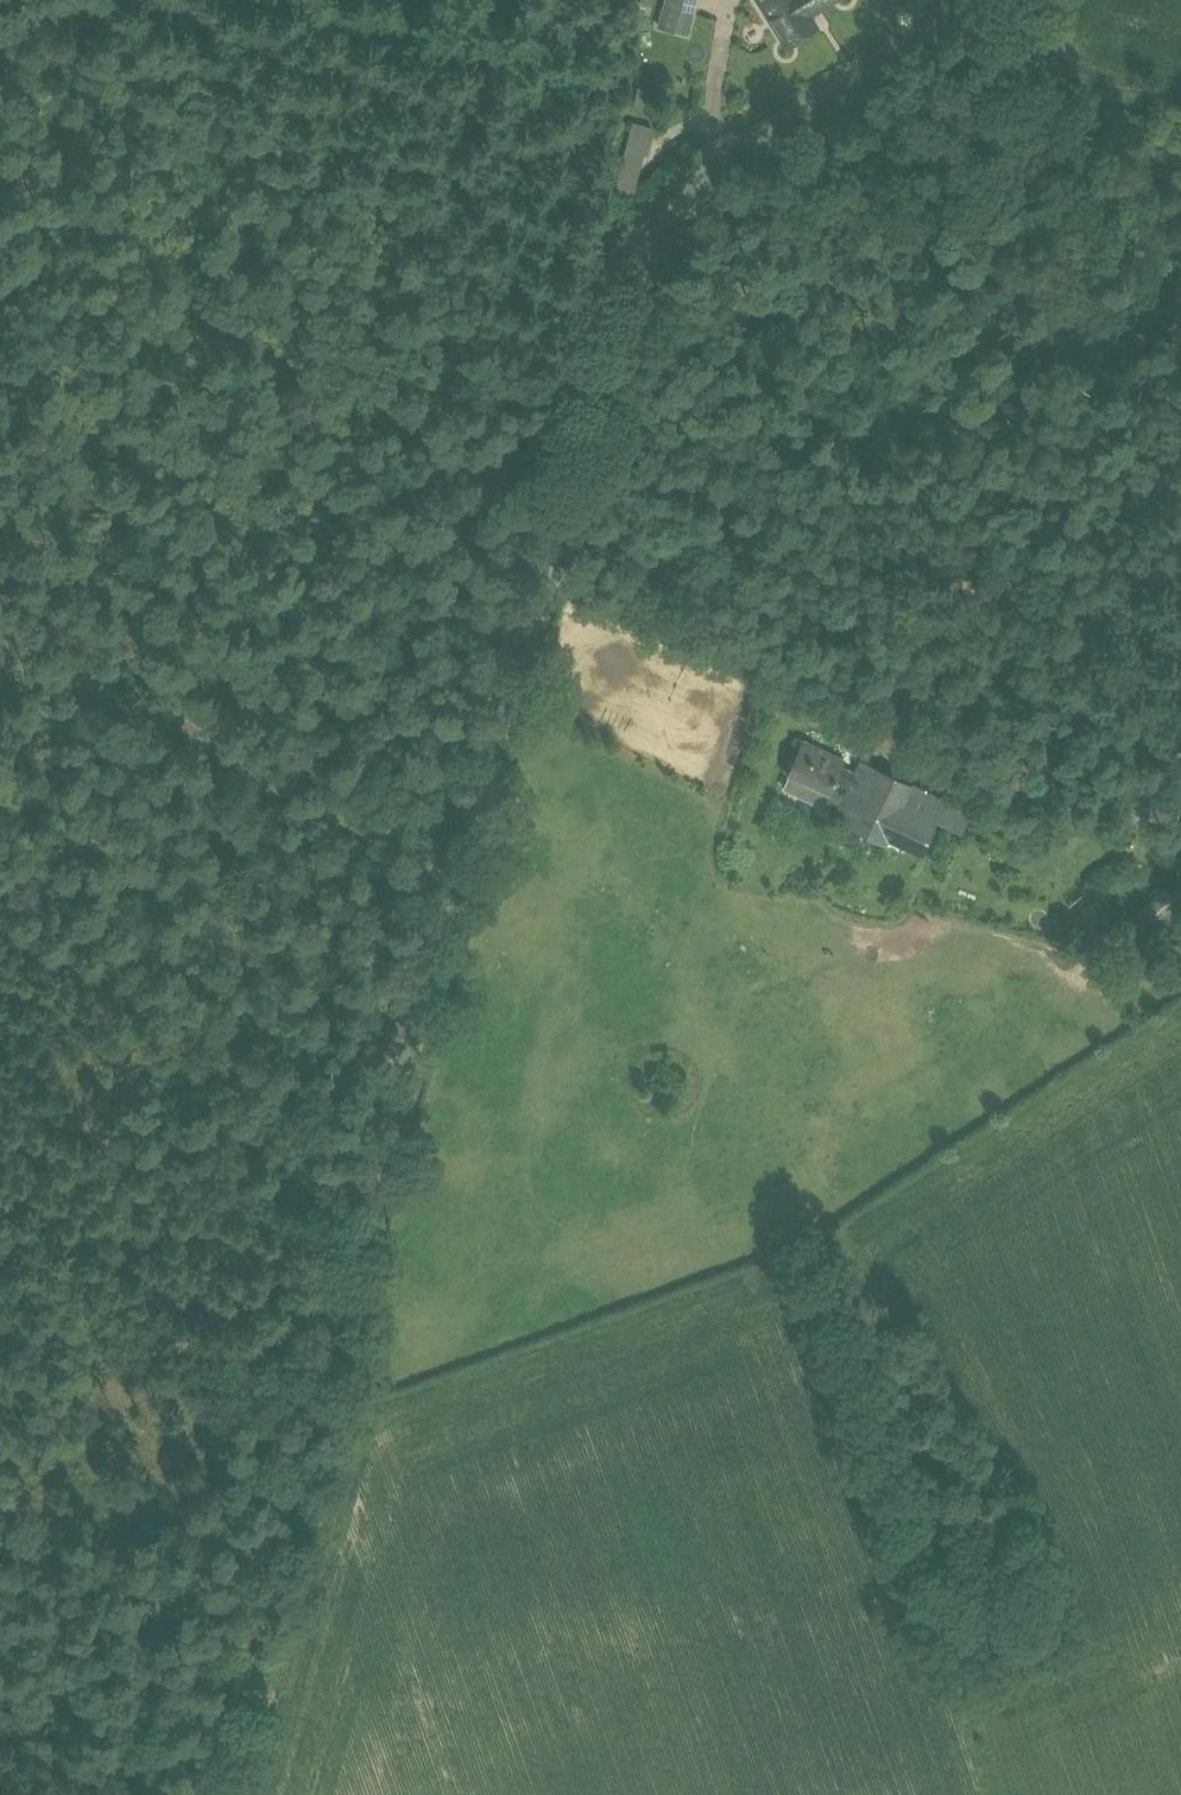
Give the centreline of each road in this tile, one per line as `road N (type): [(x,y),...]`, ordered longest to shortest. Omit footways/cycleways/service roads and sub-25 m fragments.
road 1 (unclassified): [(189,1794),(576,292),(598,246),(627,211),(974,0)]
road 2 (track): [(0,434),(113,0)]
road 3 (track): [(0,1091),(199,1199),(332,1250)]

